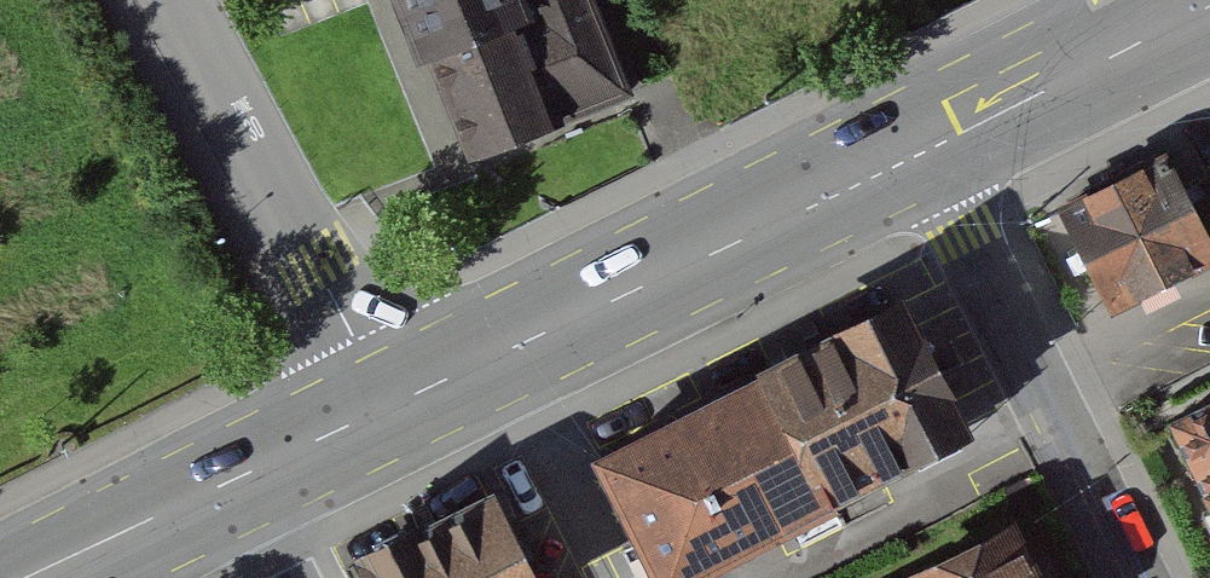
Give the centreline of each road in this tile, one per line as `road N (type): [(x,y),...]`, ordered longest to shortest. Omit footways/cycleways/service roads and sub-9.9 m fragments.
road 1 (primary): [(929,150),(386,407)]
road 2 (tertiary): [(929,150),(1141,577)]
road 3 (residential): [(386,407),(317,262),(172,0)]
road 4 (primary): [(1209,6),(929,150)]
road 5 (primary): [(238,478),(44,577)]
road 6 (primary): [(386,407),(238,478)]

